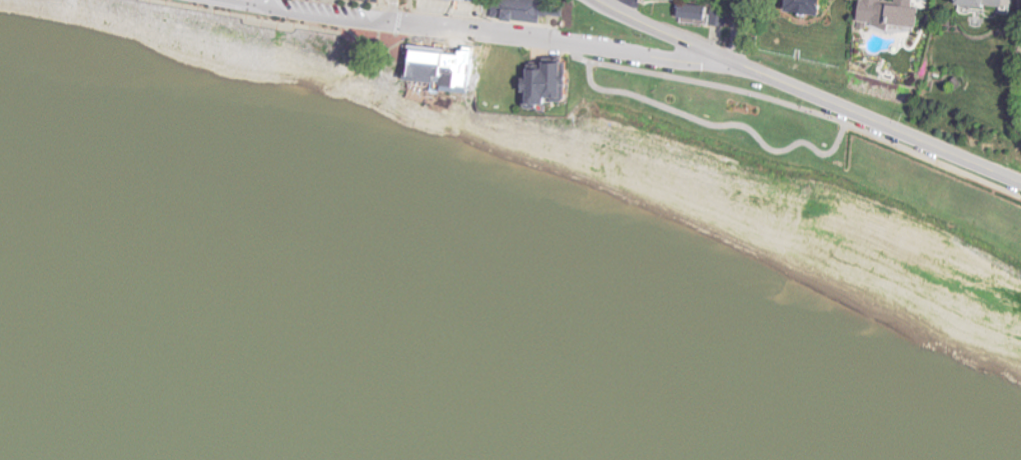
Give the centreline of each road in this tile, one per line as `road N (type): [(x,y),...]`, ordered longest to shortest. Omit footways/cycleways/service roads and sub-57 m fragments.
road 1 (secondary): [(1020,183),(595,0)]
road 2 (residential): [(732,61),(672,60),(389,20)]
road 3 (residential): [(389,20),(373,24),(238,0)]

